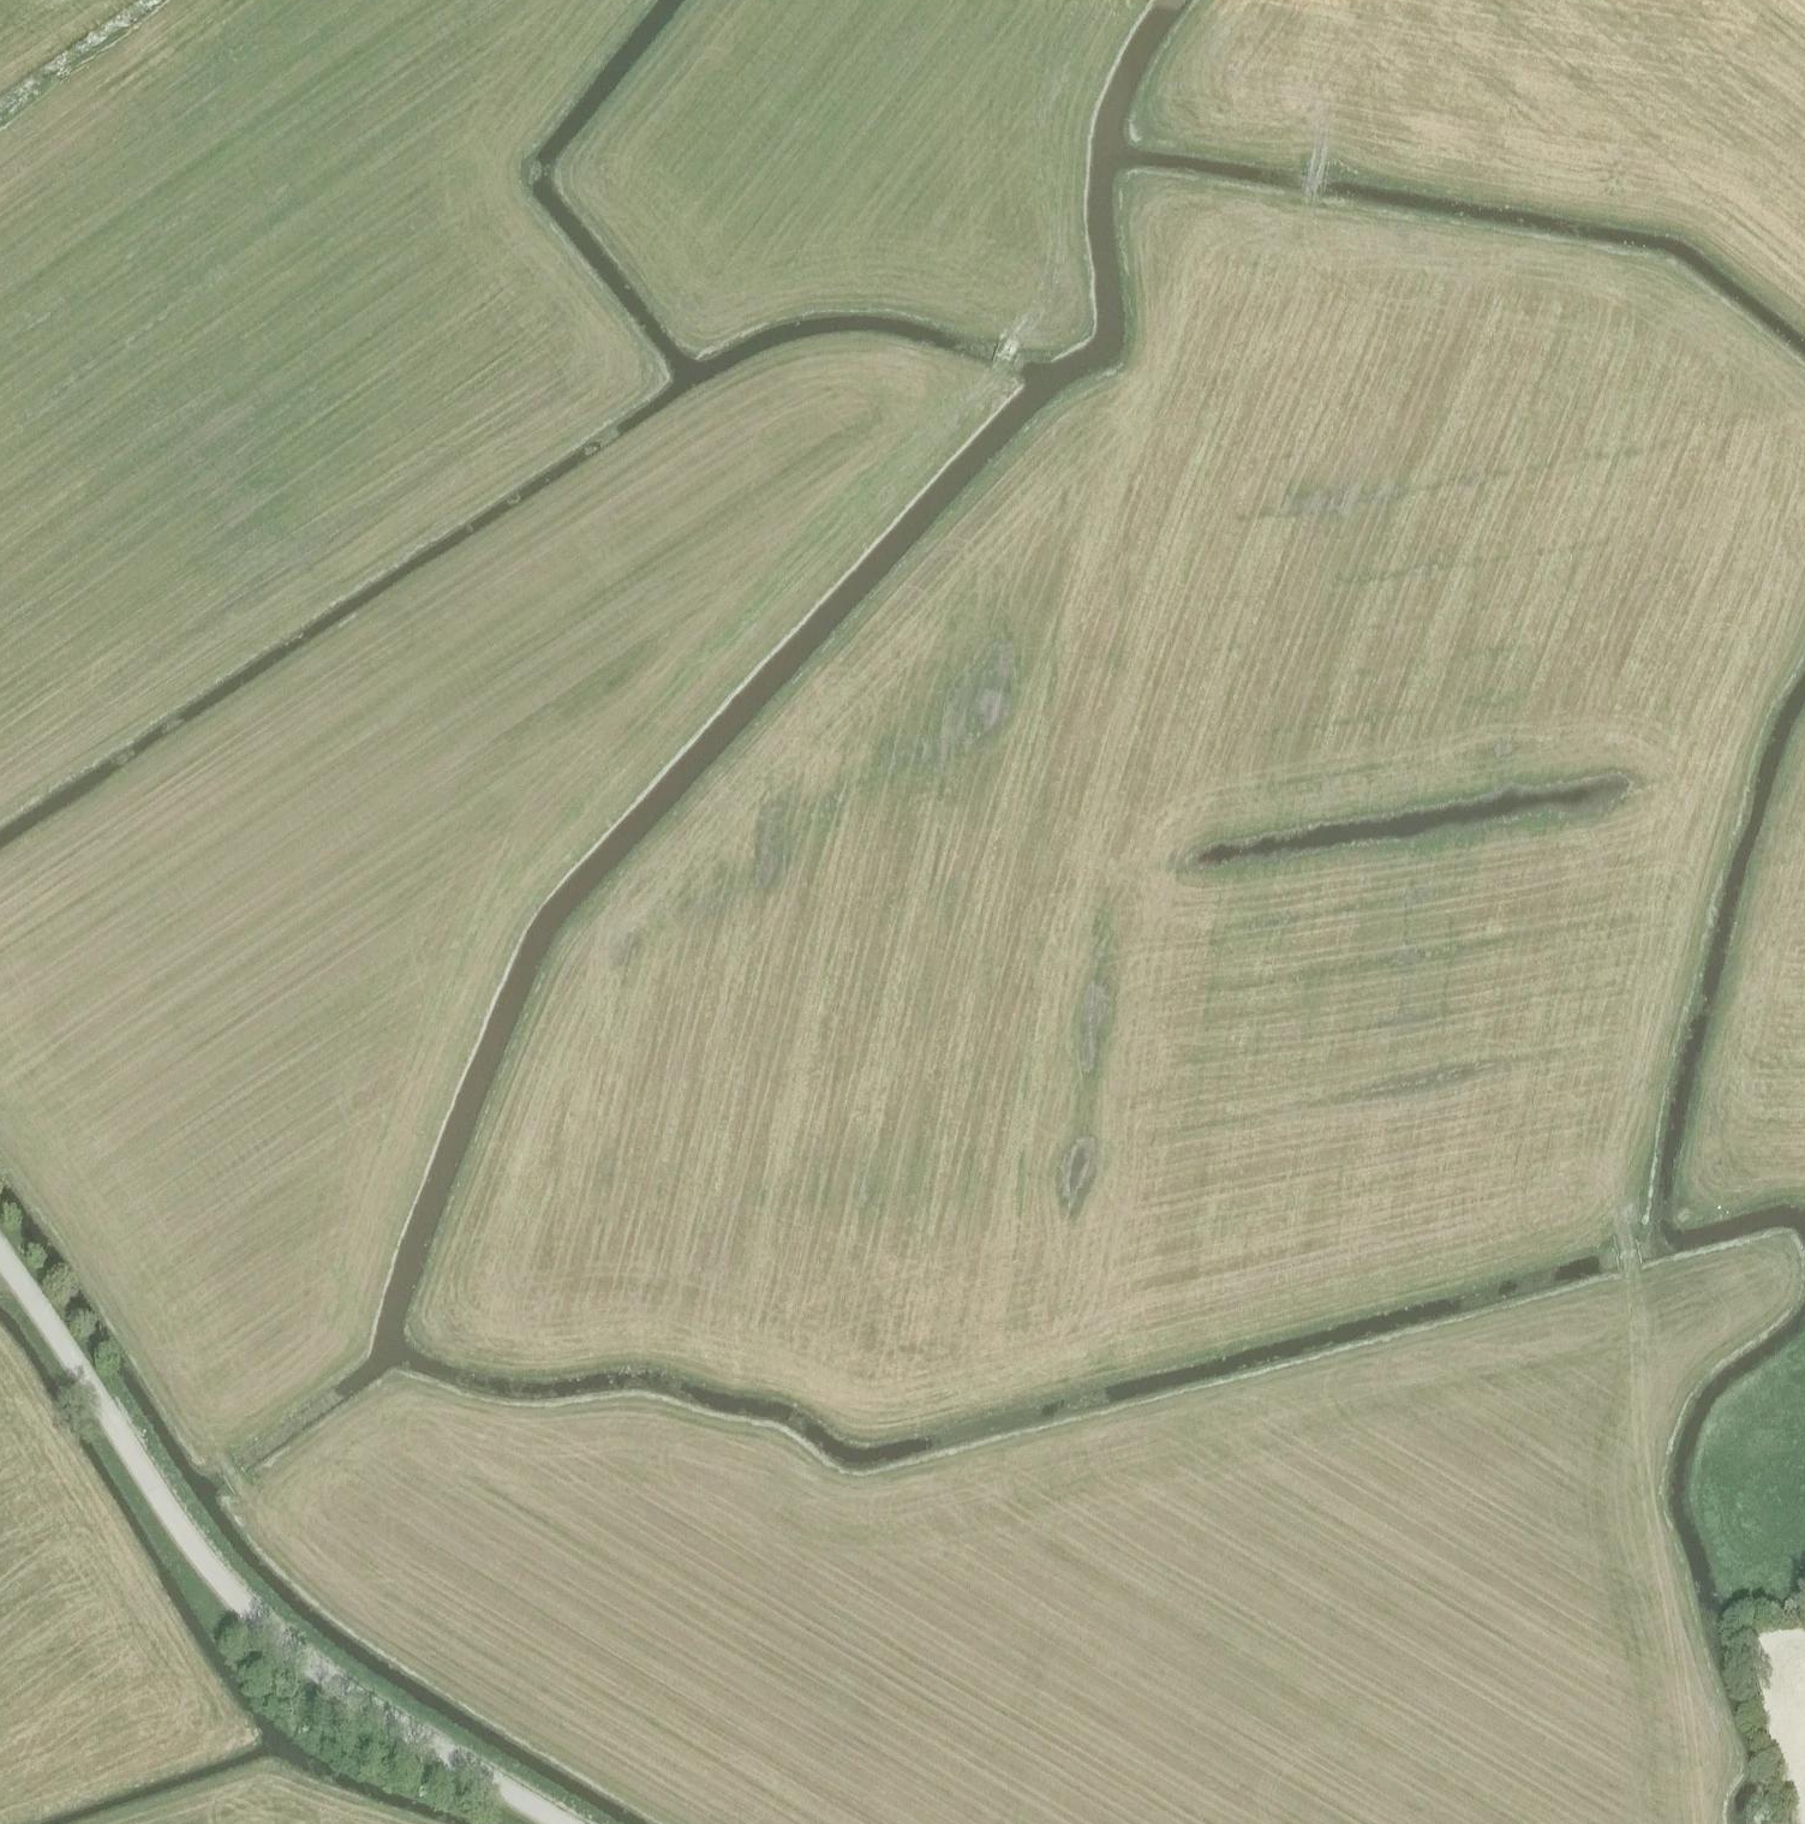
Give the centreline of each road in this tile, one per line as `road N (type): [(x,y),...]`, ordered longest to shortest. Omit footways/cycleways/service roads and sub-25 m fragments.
road 1 (tertiary): [(561,1823),(354,1696),(223,1584),(0,1253)]

